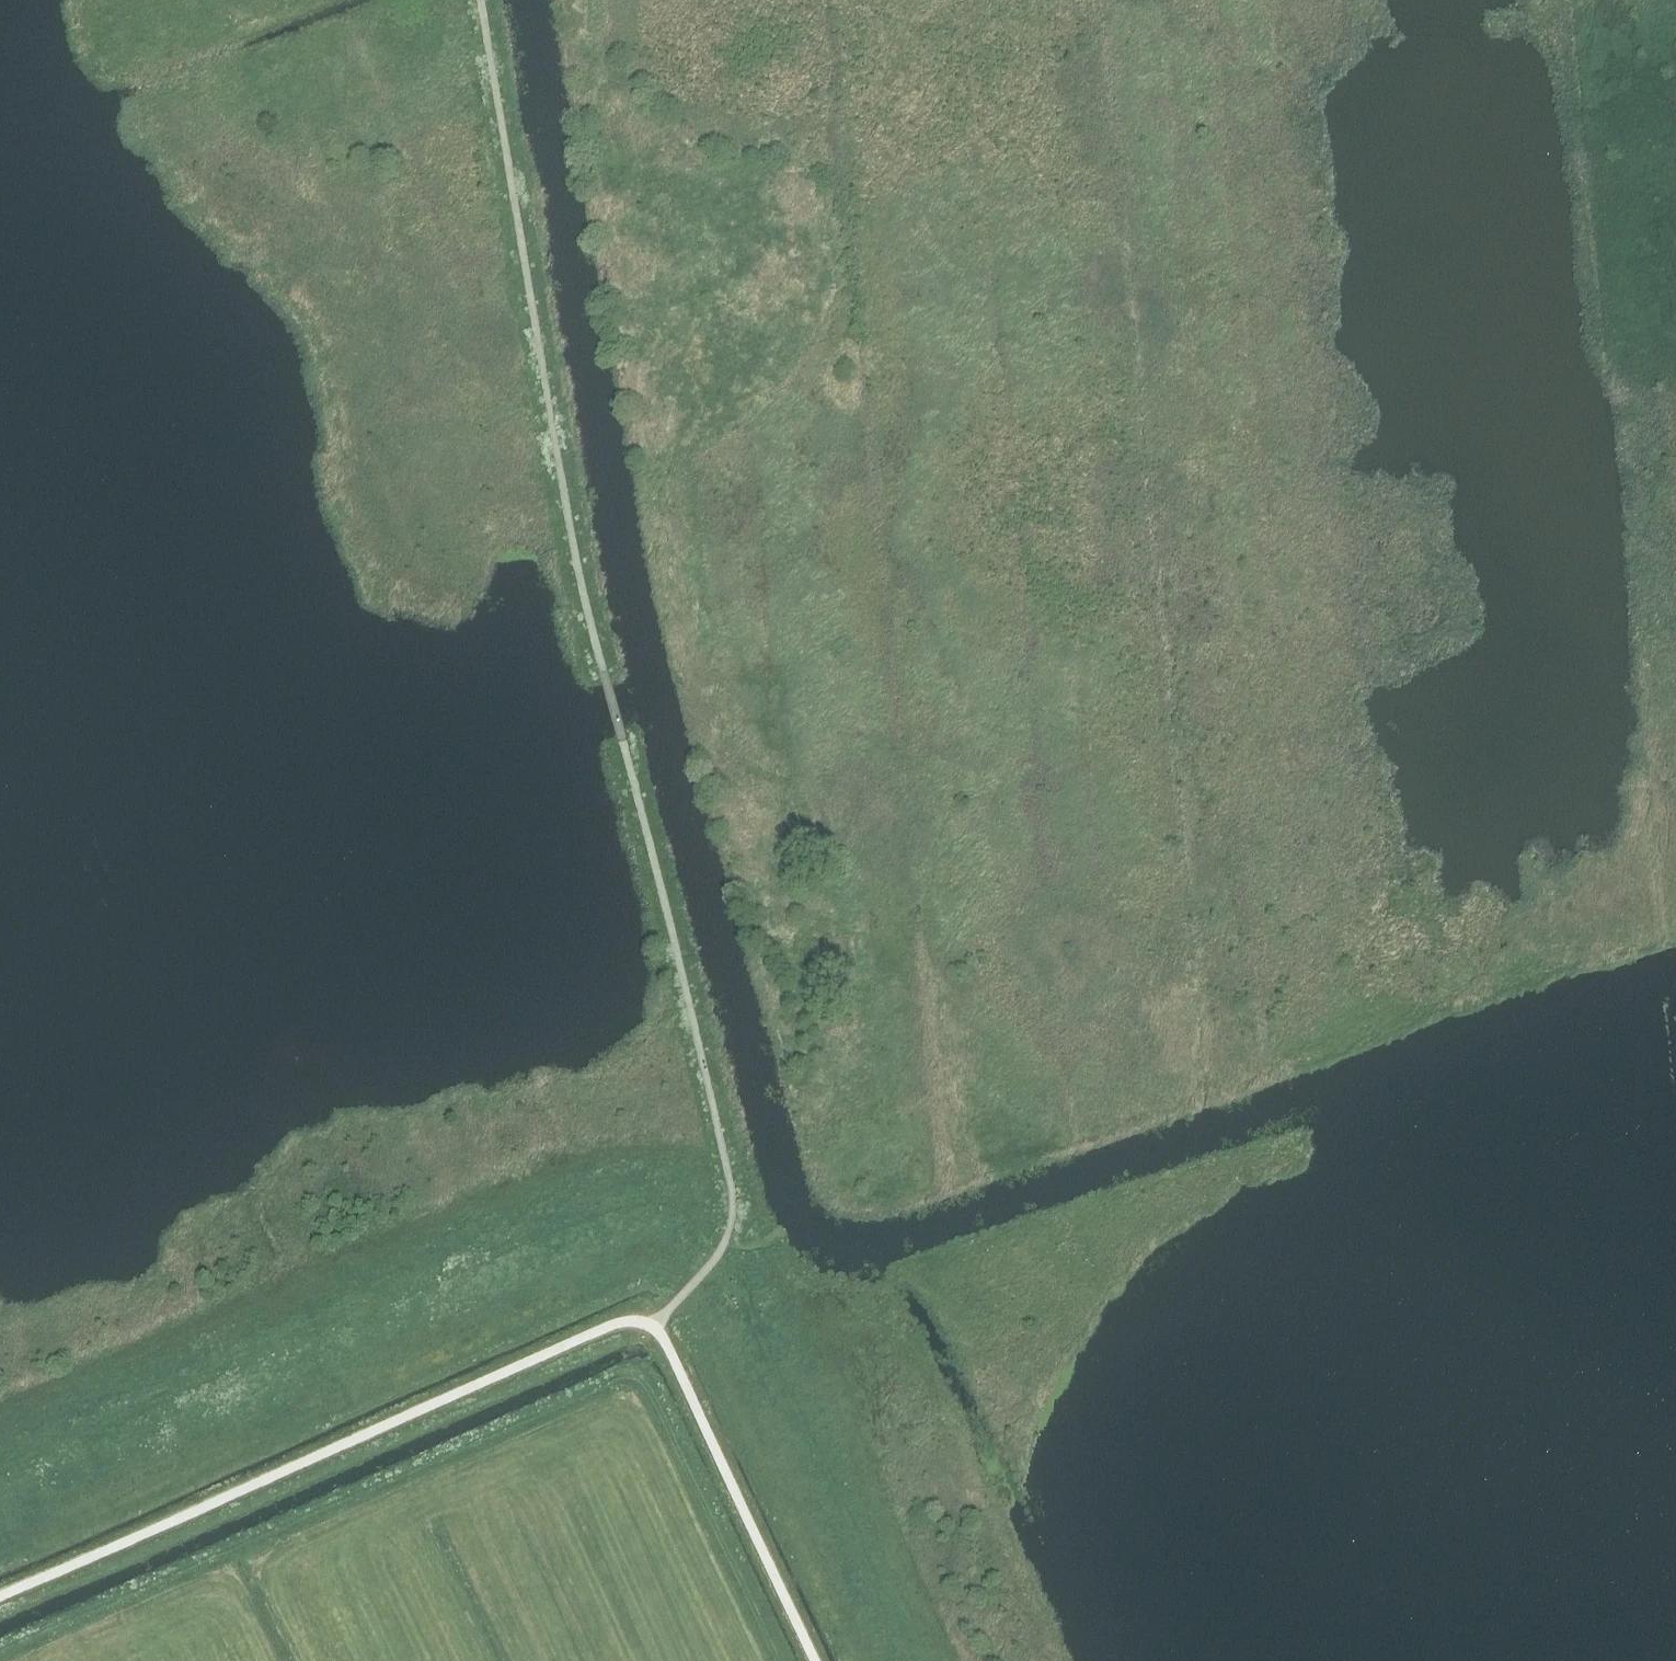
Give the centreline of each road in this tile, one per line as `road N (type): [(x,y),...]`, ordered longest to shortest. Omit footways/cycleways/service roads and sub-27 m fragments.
road 1 (track): [(883,1660),(677,1241),(647,1213),(598,1211),(0,1469)]

